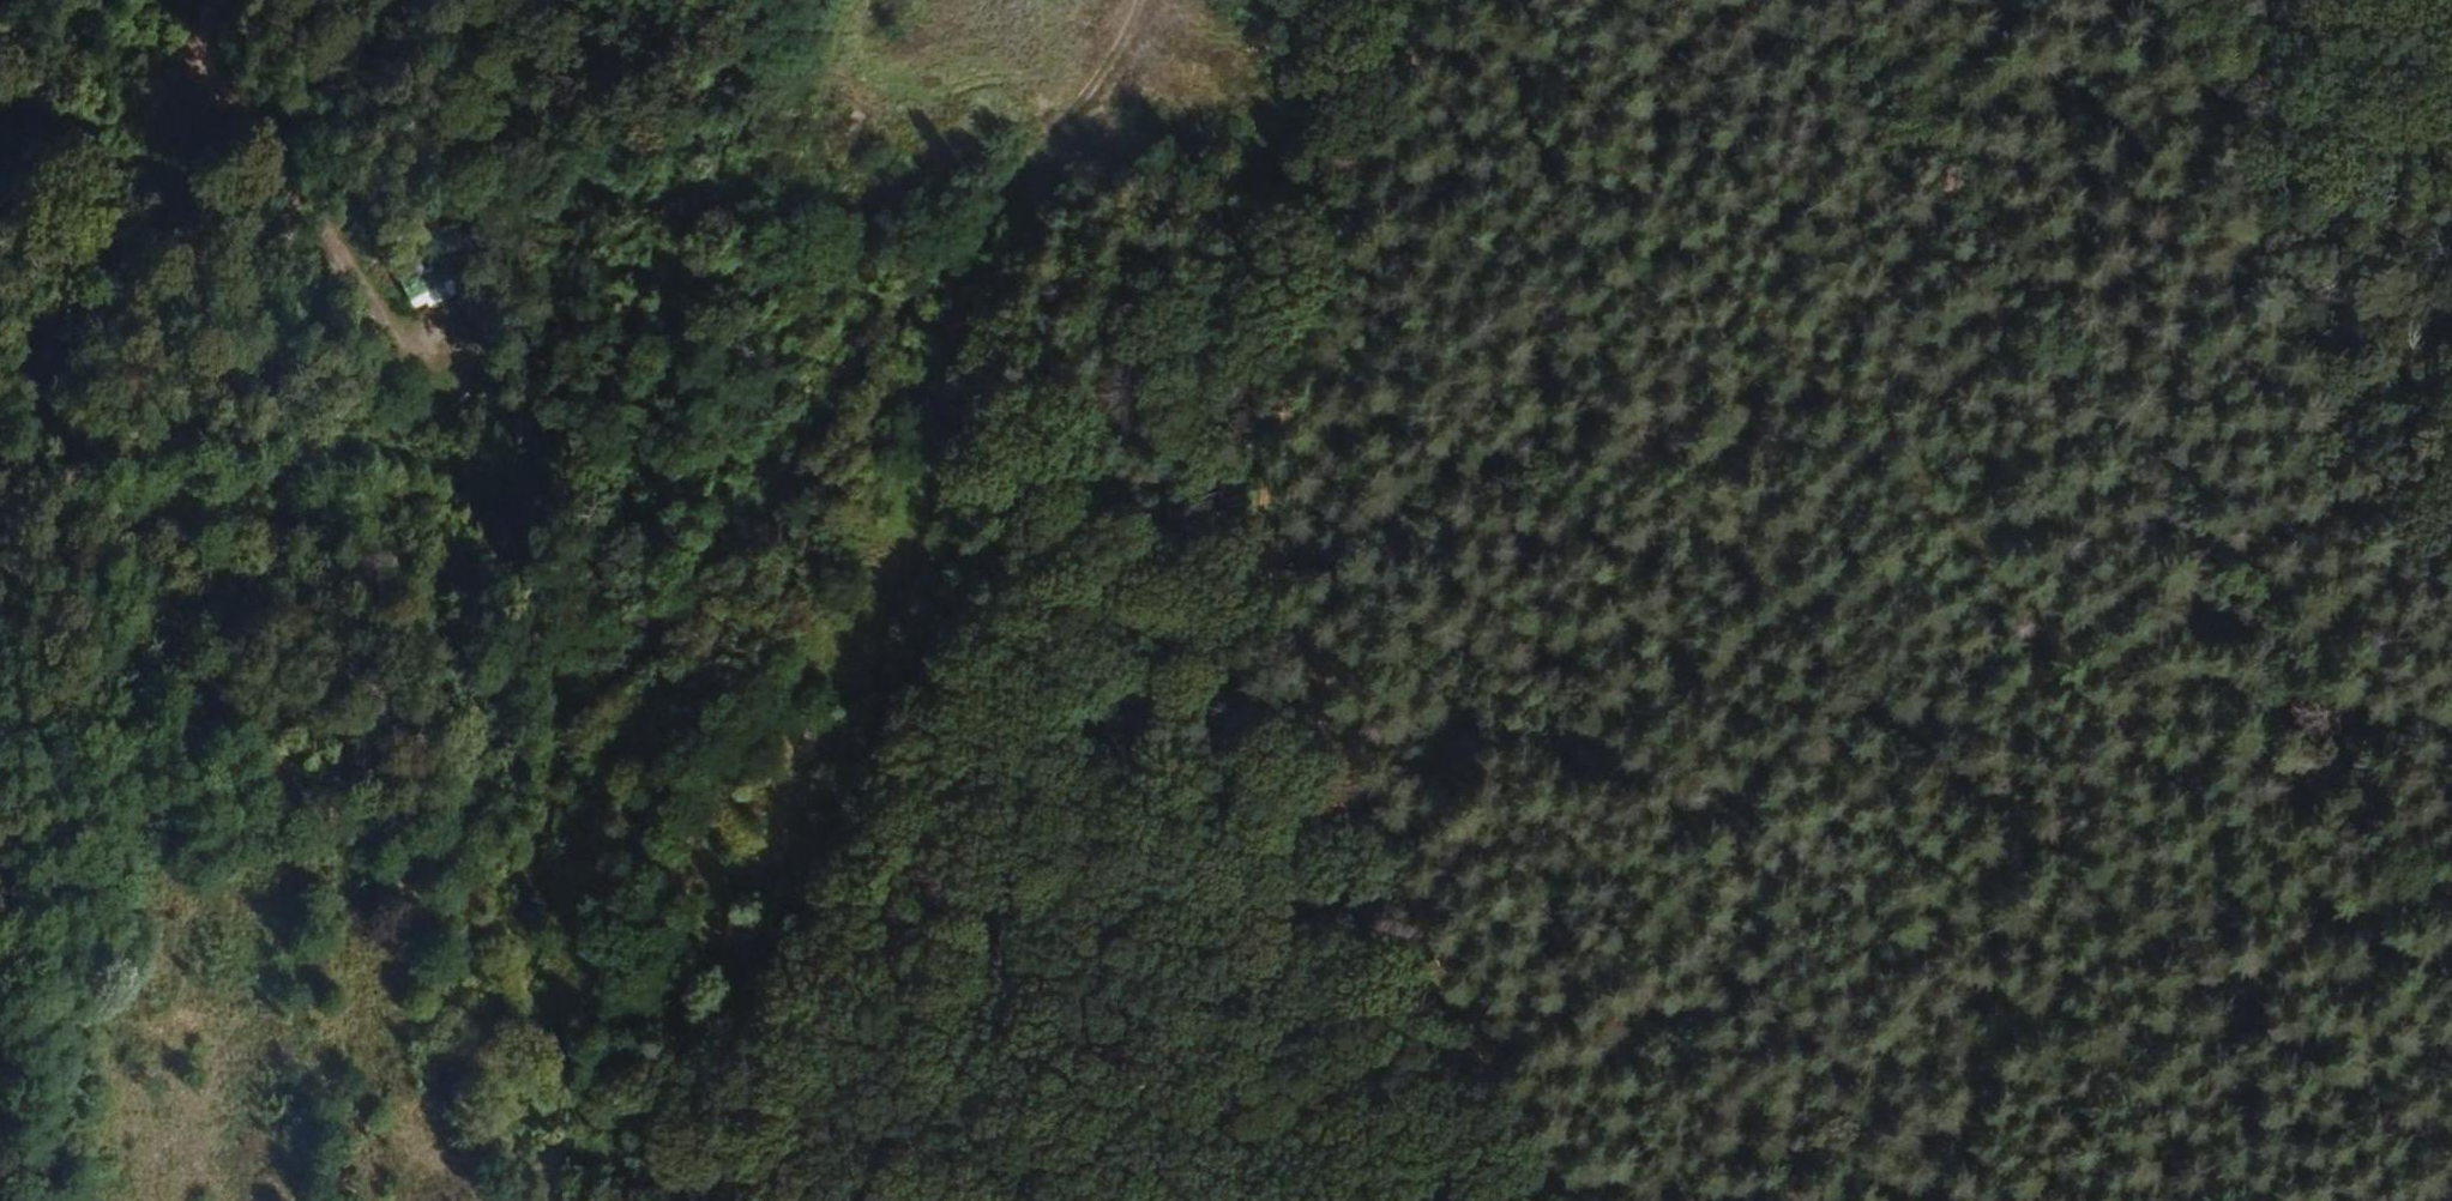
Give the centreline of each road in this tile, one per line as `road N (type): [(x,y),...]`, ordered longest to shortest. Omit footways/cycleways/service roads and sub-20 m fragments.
road 1 (track): [(1140,0),(1058,141),(857,366),(740,550),(673,631),(592,684),(552,646),(402,357),(206,41),(218,0)]
road 2 (track): [(1433,0),(1416,64),(1298,336),(1269,465),(1268,546),(1303,650),(1553,1200)]

